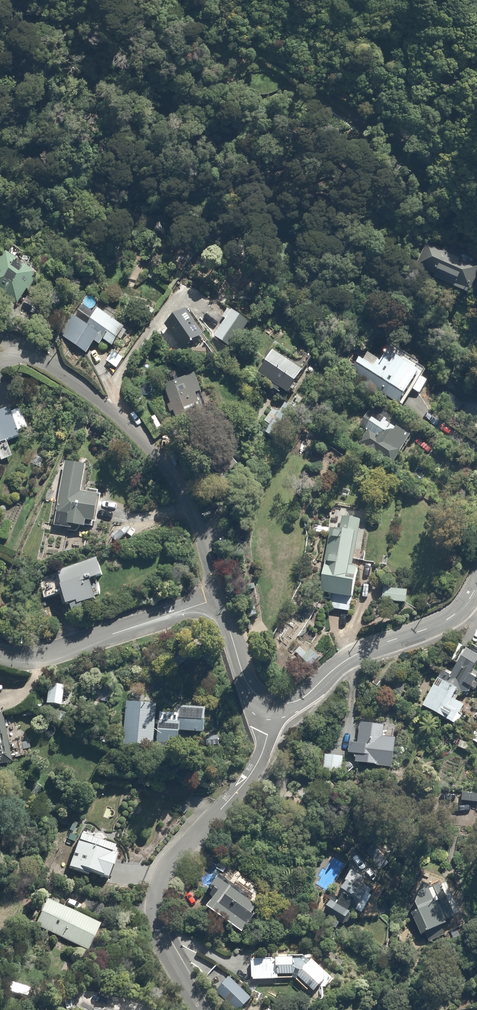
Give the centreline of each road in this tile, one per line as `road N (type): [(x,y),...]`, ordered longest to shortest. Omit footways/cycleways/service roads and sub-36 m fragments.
road 1 (residential): [(201,1009),(157,927),(159,888),(172,862),(251,774),(276,703)]
road 2 (residential): [(220,598),(184,486),(105,403),(23,349)]
road 3 (residential): [(476,589),(447,620),(363,652),(300,700),(276,703)]
road 4 (residential): [(220,598),(42,656),(0,653)]
road 5 (residential): [(276,703),(247,683),(220,598)]

